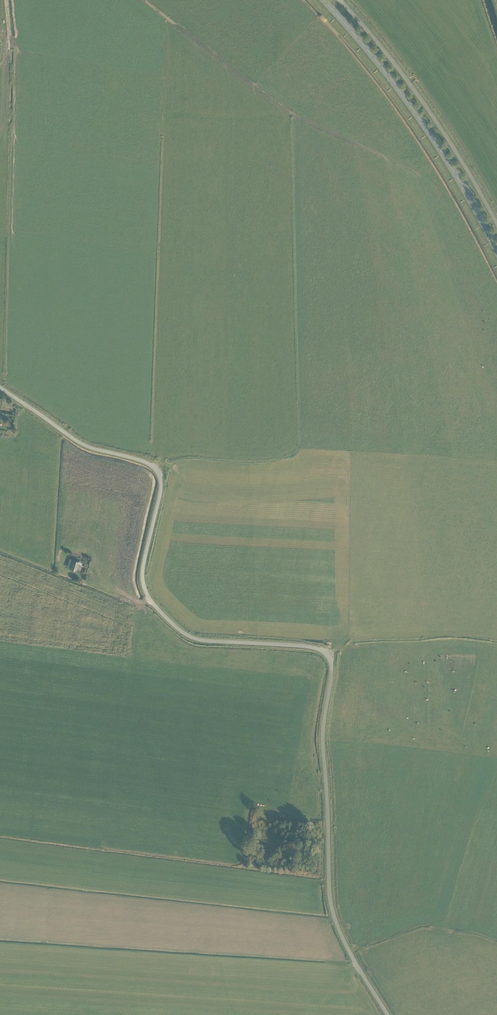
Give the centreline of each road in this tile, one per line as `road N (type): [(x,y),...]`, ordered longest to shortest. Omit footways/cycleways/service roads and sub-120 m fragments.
road 1 (tertiary): [(388,1014),(331,909),(322,743),(328,657),(312,647),(203,640),(180,630),(153,602),(143,578),(158,473),(81,443),(0,387)]
road 2 (secondary): [(496,250),(415,111),(324,0)]
road 3 (unclassified): [(496,222),(429,109),(341,0)]

